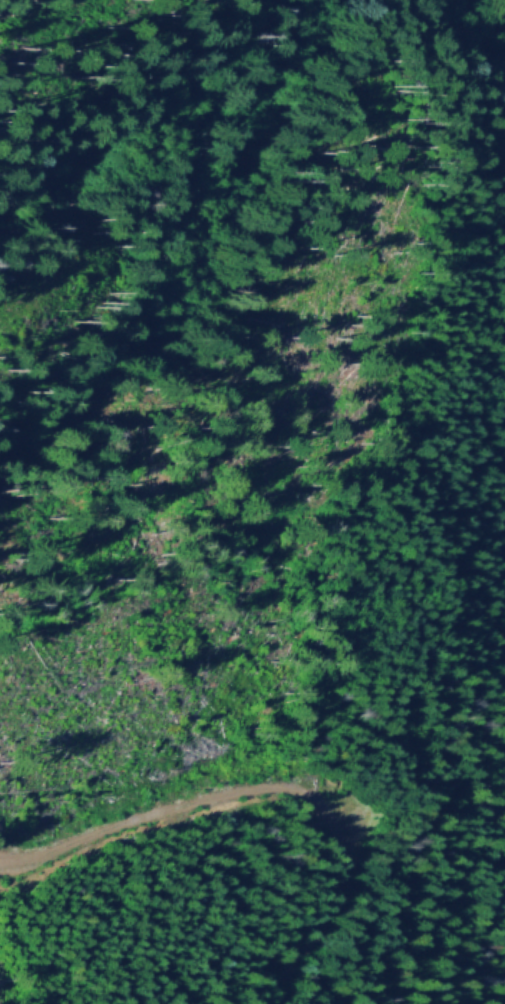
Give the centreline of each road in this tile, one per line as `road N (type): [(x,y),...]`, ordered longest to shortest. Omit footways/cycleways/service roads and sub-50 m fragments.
road 1 (track): [(278,1003),(330,920),(352,861),(344,832),(325,810),(285,790),(198,806),(26,863),(0,862)]

